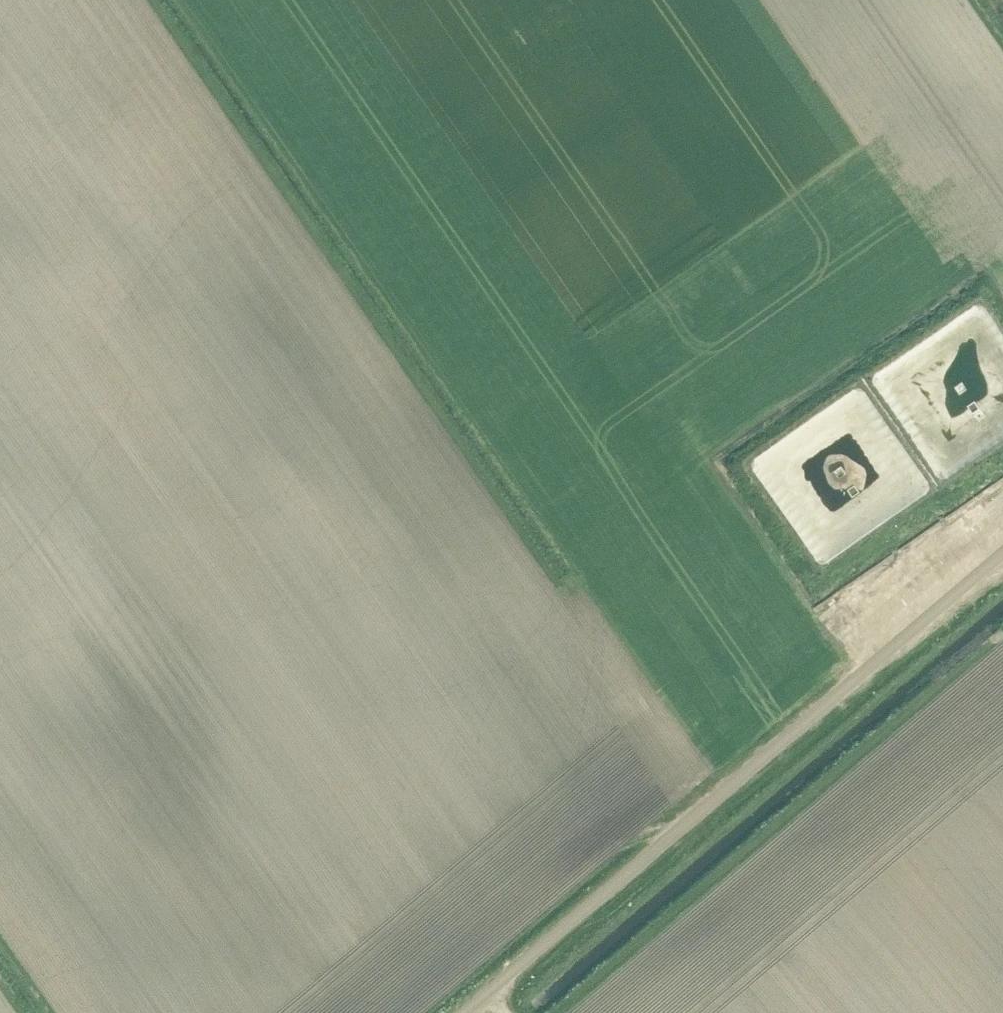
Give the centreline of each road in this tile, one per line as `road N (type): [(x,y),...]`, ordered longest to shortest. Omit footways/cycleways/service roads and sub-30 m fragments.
road 1 (unclassified): [(1002,549),(457,1012)]

